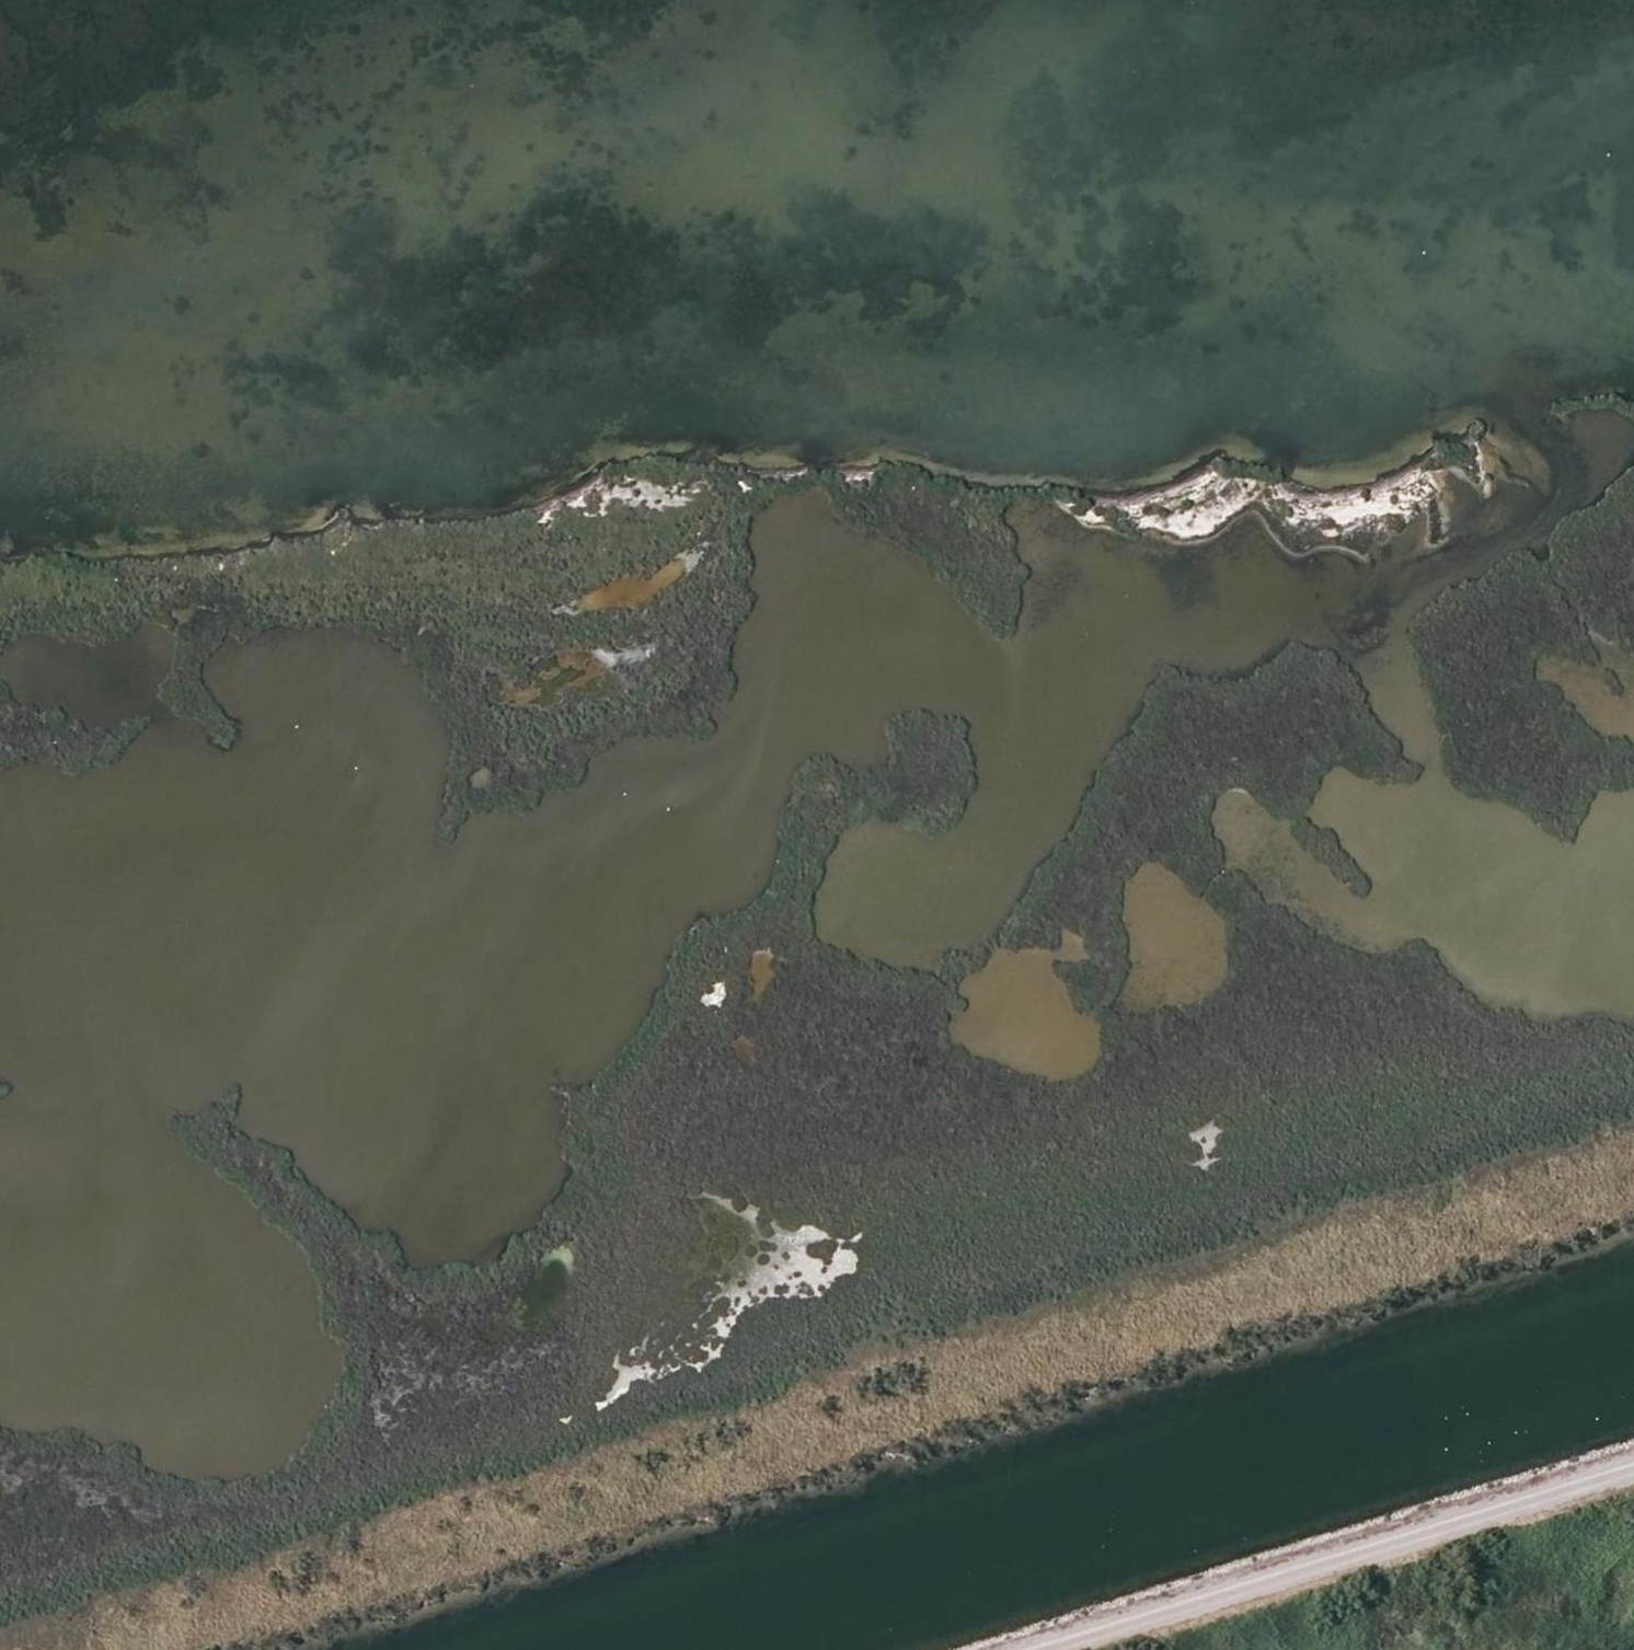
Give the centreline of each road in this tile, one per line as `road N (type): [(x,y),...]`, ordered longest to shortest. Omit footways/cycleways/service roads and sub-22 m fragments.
road 1 (track): [(1633,1475),(1064,1649)]

